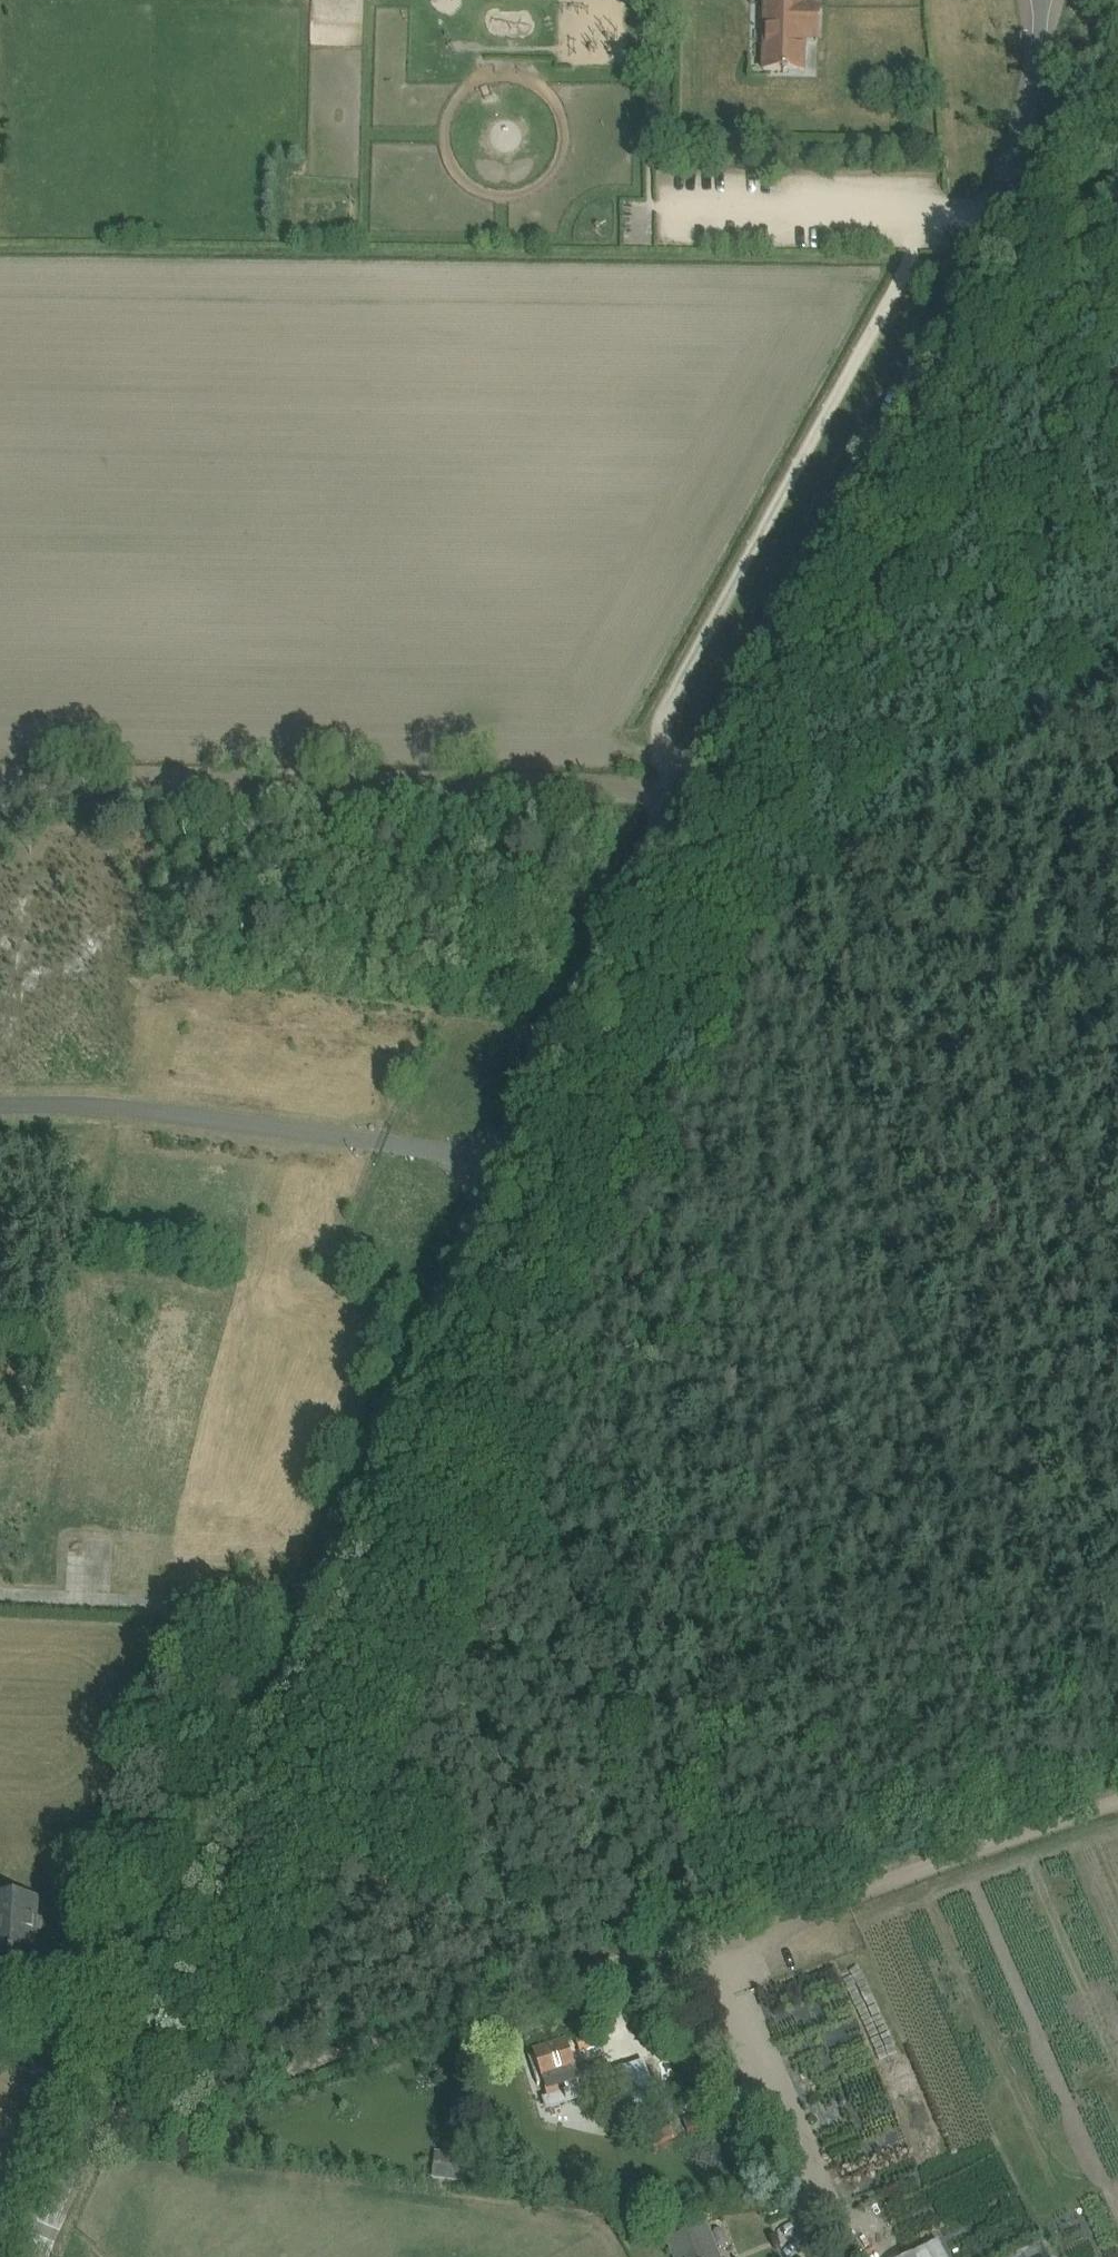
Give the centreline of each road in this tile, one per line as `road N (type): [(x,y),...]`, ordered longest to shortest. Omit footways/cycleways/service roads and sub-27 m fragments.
road 1 (tertiary): [(34,2256),(563,1023),(964,277),(1002,196),(1037,66)]
road 2 (track): [(92,2123),(125,2127),(175,2116),(1117,1804)]
road 3 (track): [(0,776),(683,795)]

